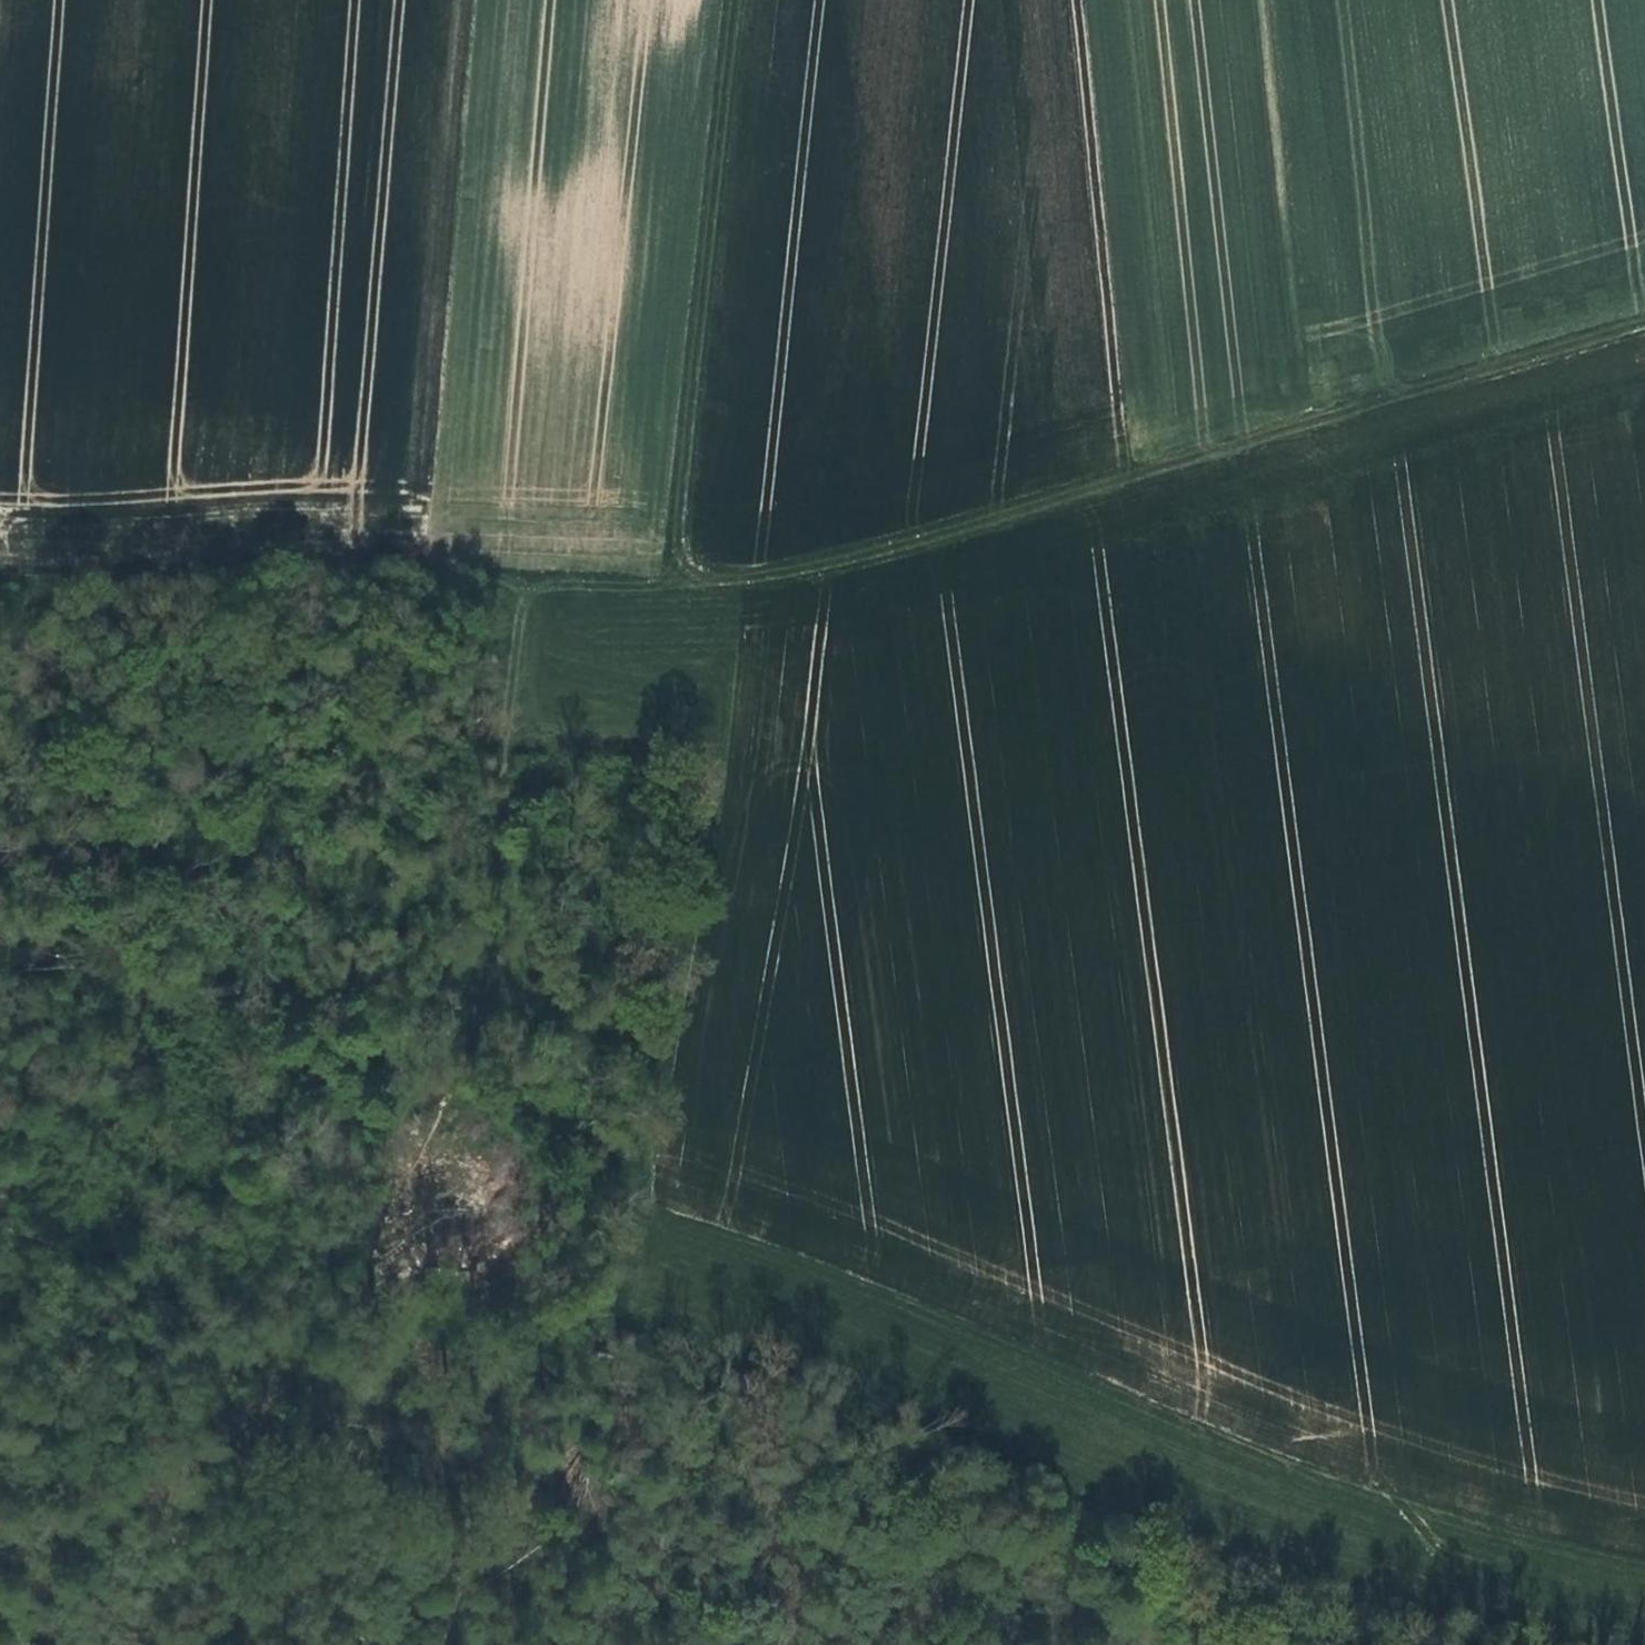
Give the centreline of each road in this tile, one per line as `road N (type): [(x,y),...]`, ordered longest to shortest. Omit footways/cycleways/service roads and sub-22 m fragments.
road 1 (track): [(1644,321),(877,553),(796,572),(690,577),(671,546),(735,0)]

